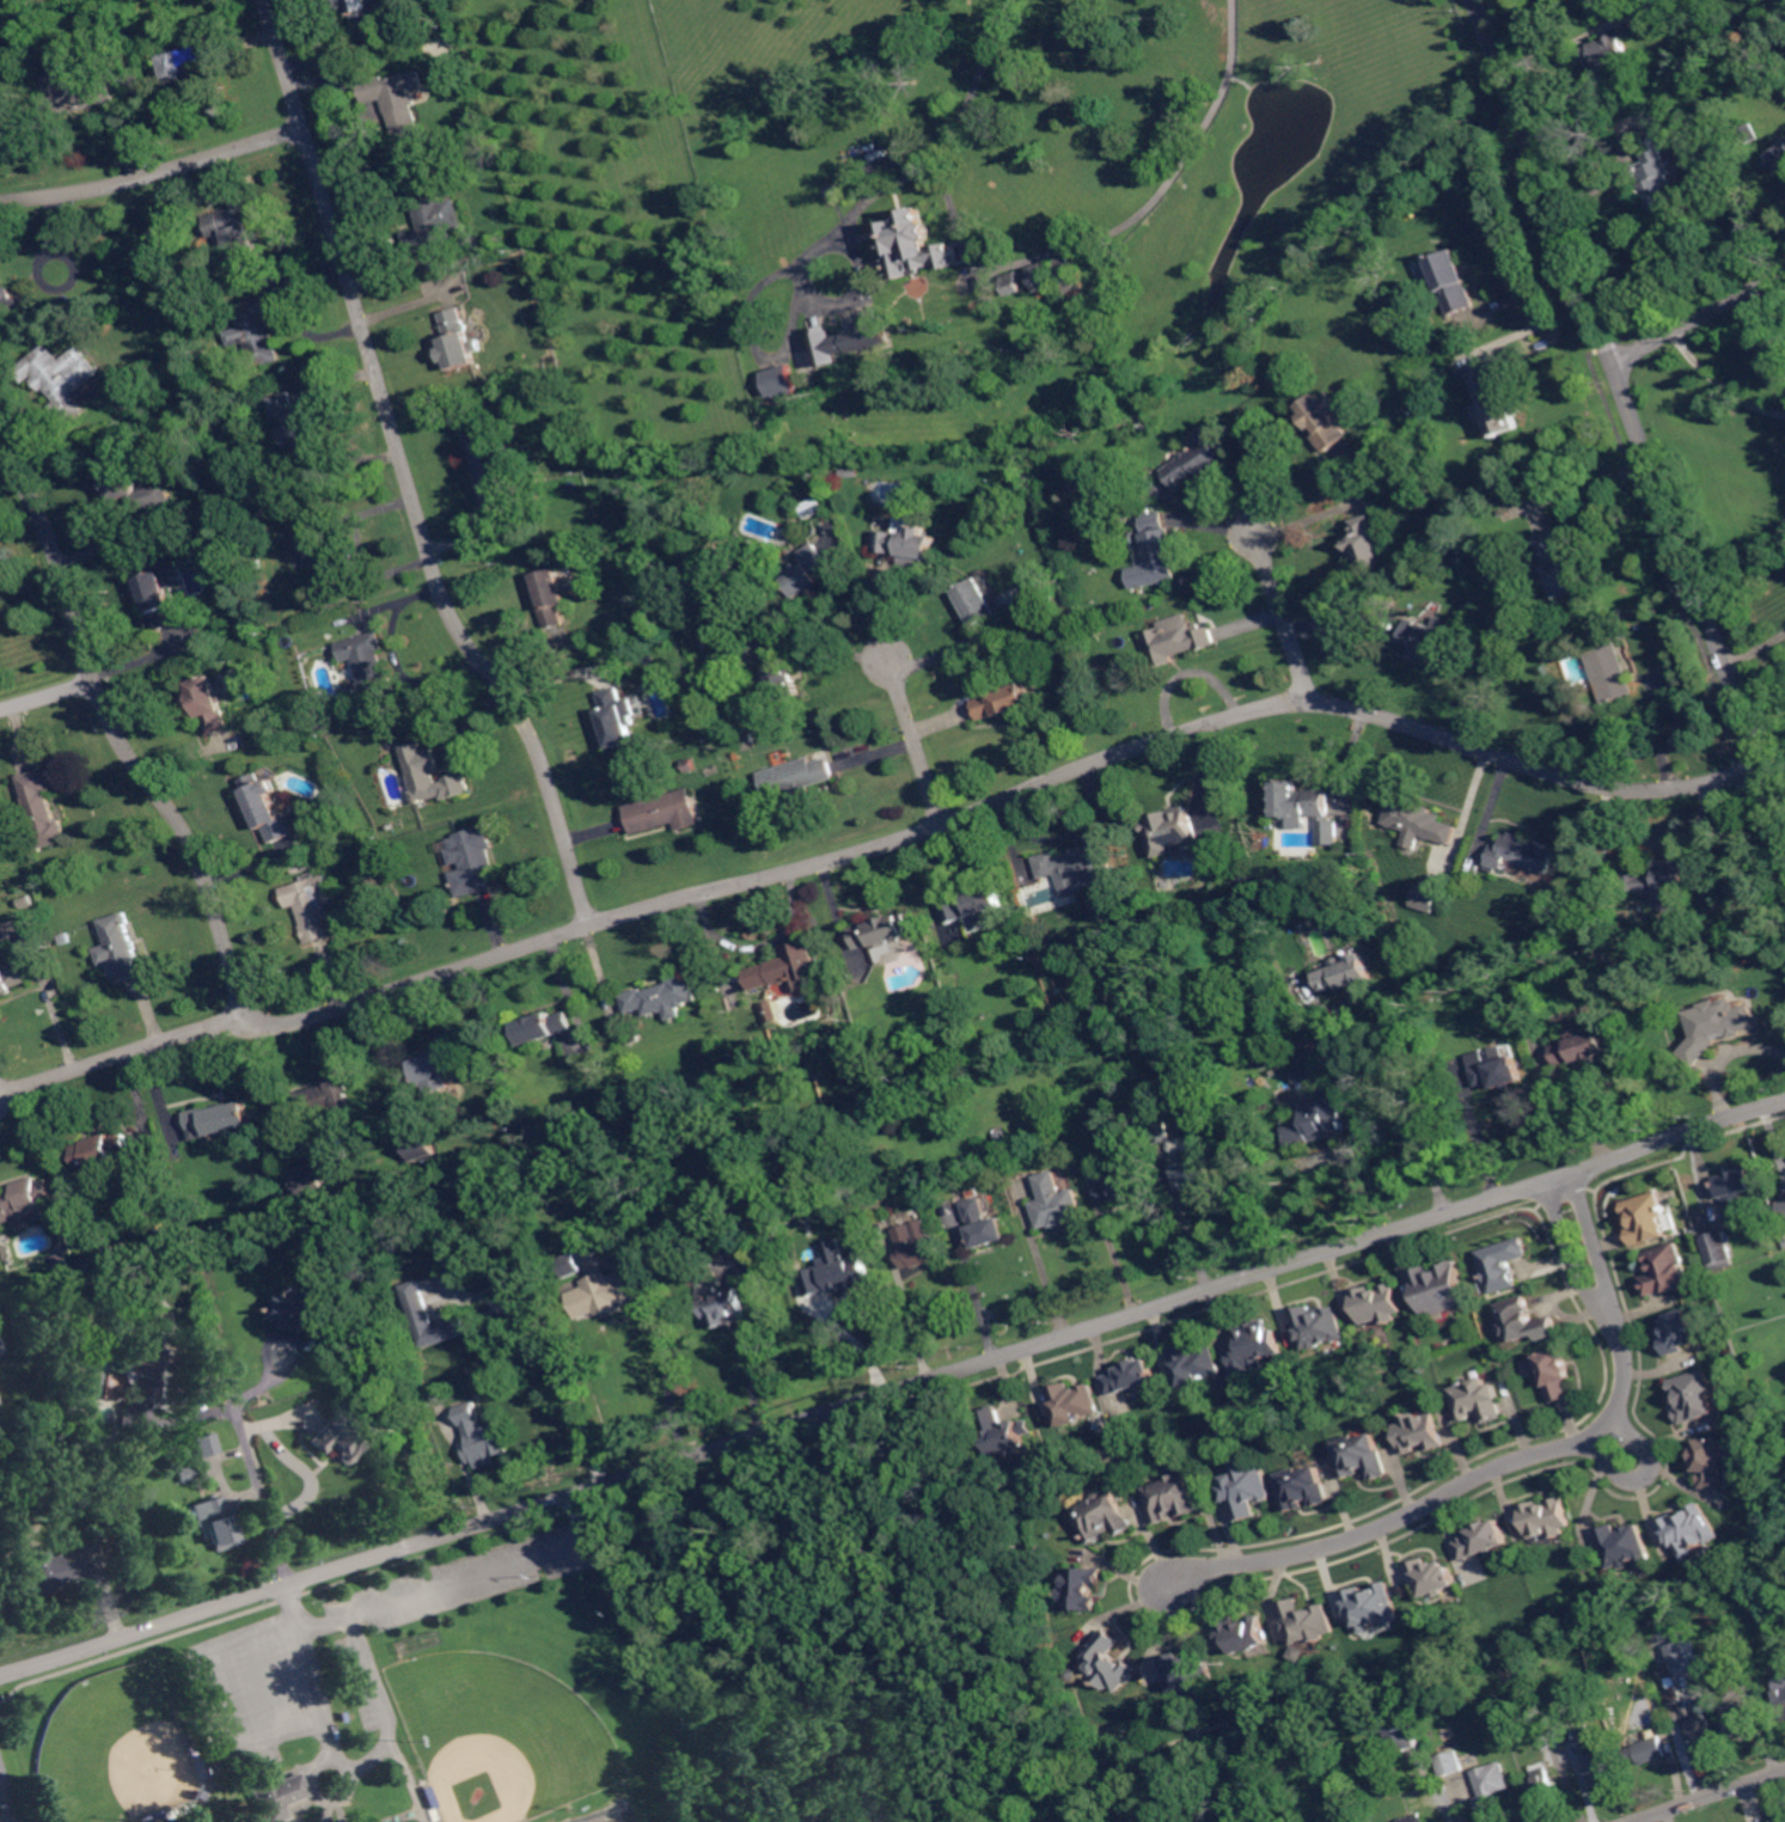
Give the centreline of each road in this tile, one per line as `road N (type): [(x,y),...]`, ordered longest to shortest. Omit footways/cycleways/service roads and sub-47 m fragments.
road 1 (residential): [(0,1674),(1784,1102)]
road 2 (residential): [(249,1027),(300,1020),(592,925),(886,845),(1272,705),(1335,704),(1620,790),(1687,787),(1763,769)]
road 3 (residential): [(592,925),(526,722),(464,637),(438,582),(266,0)]
road 4 (residential): [(1784,829),(1477,0)]
road 5 (residential): [(1565,1173),(1625,1361),(1624,1395),(1606,1425),(1579,1443),(1494,1467),(1347,1540),(1162,1578)]
road 6 (residential): [(249,1027),(201,866),(117,735),(42,514),(0,453)]
road 7 (residential): [(0,202),(105,187),(304,128)]
road 8 (residential): [(249,1027),(188,1033),(0,1092)]
road 9 (residential): [(1614,363),(1784,270)]
road 10 (residential): [(1255,530),(1313,704)]
road 11 (residential): [(891,659),(945,824)]
road 12 (residential): [(1635,1821),(1784,1770)]

